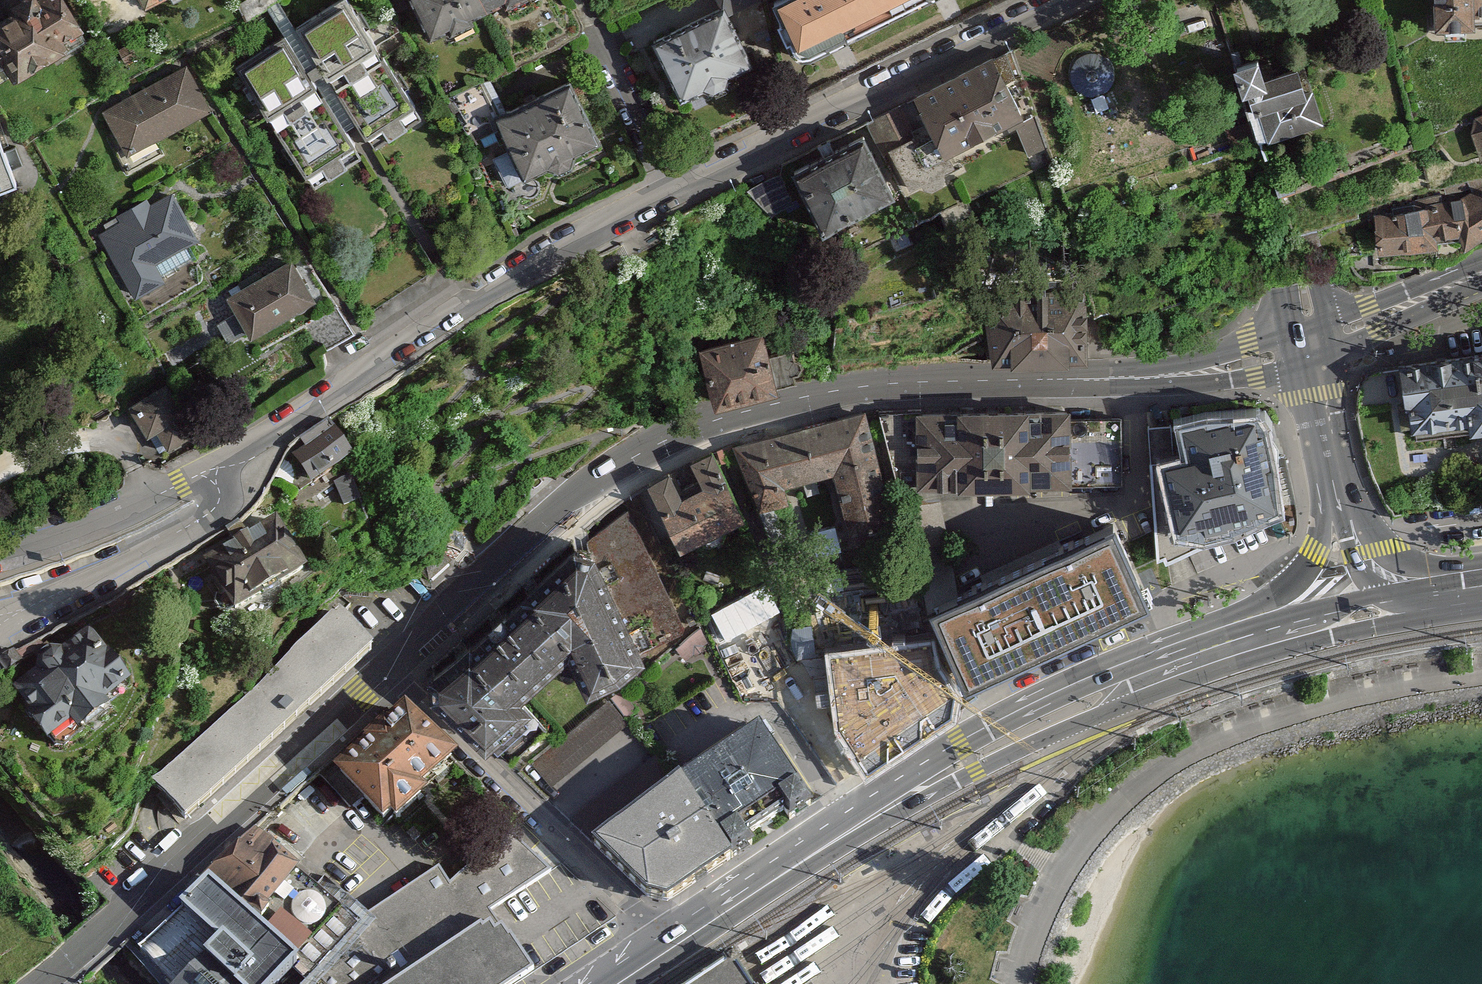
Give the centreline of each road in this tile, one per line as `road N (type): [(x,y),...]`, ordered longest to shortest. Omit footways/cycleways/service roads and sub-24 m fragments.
road 1 (tertiary): [(398,663),(523,548),(624,472),(773,410),(860,393),(1030,377),(1151,378),(1308,349)]
road 2 (primary): [(1249,643),(1131,685),(970,760),(662,948)]
road 3 (residential): [(670,197),(367,376),(229,477)]
road 4 (tertiary): [(42,983),(398,663)]
road 5 (residential): [(1064,0),(670,197)]
road 6 (residential): [(662,948),(398,663)]
road 7 (primary): [(1308,349),(1240,0)]
road 8 (residential): [(229,477),(208,517),(11,615)]
road 9 (residential): [(0,559),(148,498),(229,477)]
road 10 (tertiary): [(1308,349),(1481,276)]
road 11 (primary): [(1339,496),(1317,552),(1249,643)]
road 12 (residential): [(599,47),(670,197)]
road 13 (primary): [(1464,592),(1379,550),(1339,496)]
road 14 (primary): [(1399,606),(1249,643)]
road 15 (primary): [(1339,496),(1308,349)]
road 16 (primary): [(1339,496),(1364,588),(1399,606)]

